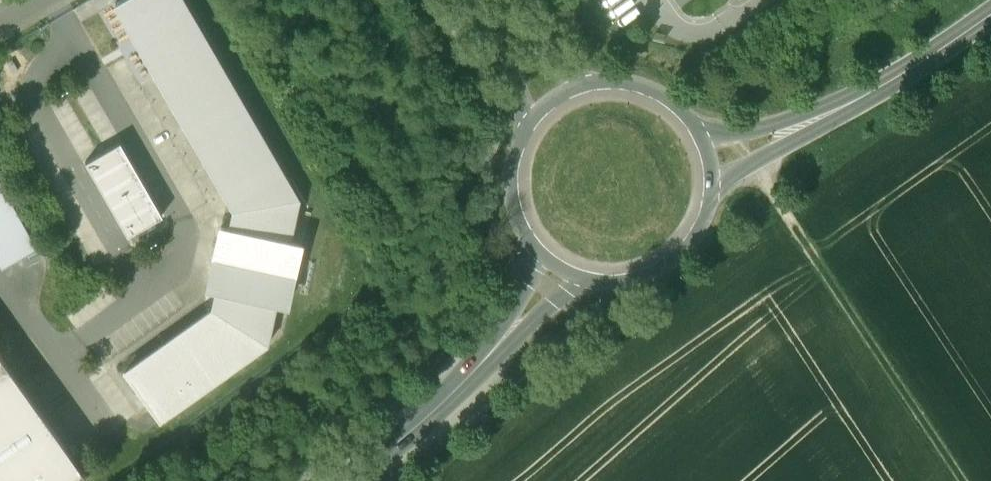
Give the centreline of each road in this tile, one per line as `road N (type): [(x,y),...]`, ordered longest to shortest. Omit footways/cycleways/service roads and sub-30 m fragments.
road 1 (track): [(962,480),(745,148)]
road 2 (secondary): [(990,13),(843,107),(703,166)]
road 3 (secondary): [(559,269),(433,412),(345,480)]
road 4 (secondary): [(559,269),(594,280),(630,278),(663,263),(689,237),(703,203),(703,166)]
road 5 (secondary): [(703,166),(692,135),(643,92),(578,89)]
road 6 (secondary): [(525,127),(508,189),(515,221),(559,269)]
road 7 (unclassified): [(461,0),(519,96),(525,127)]

